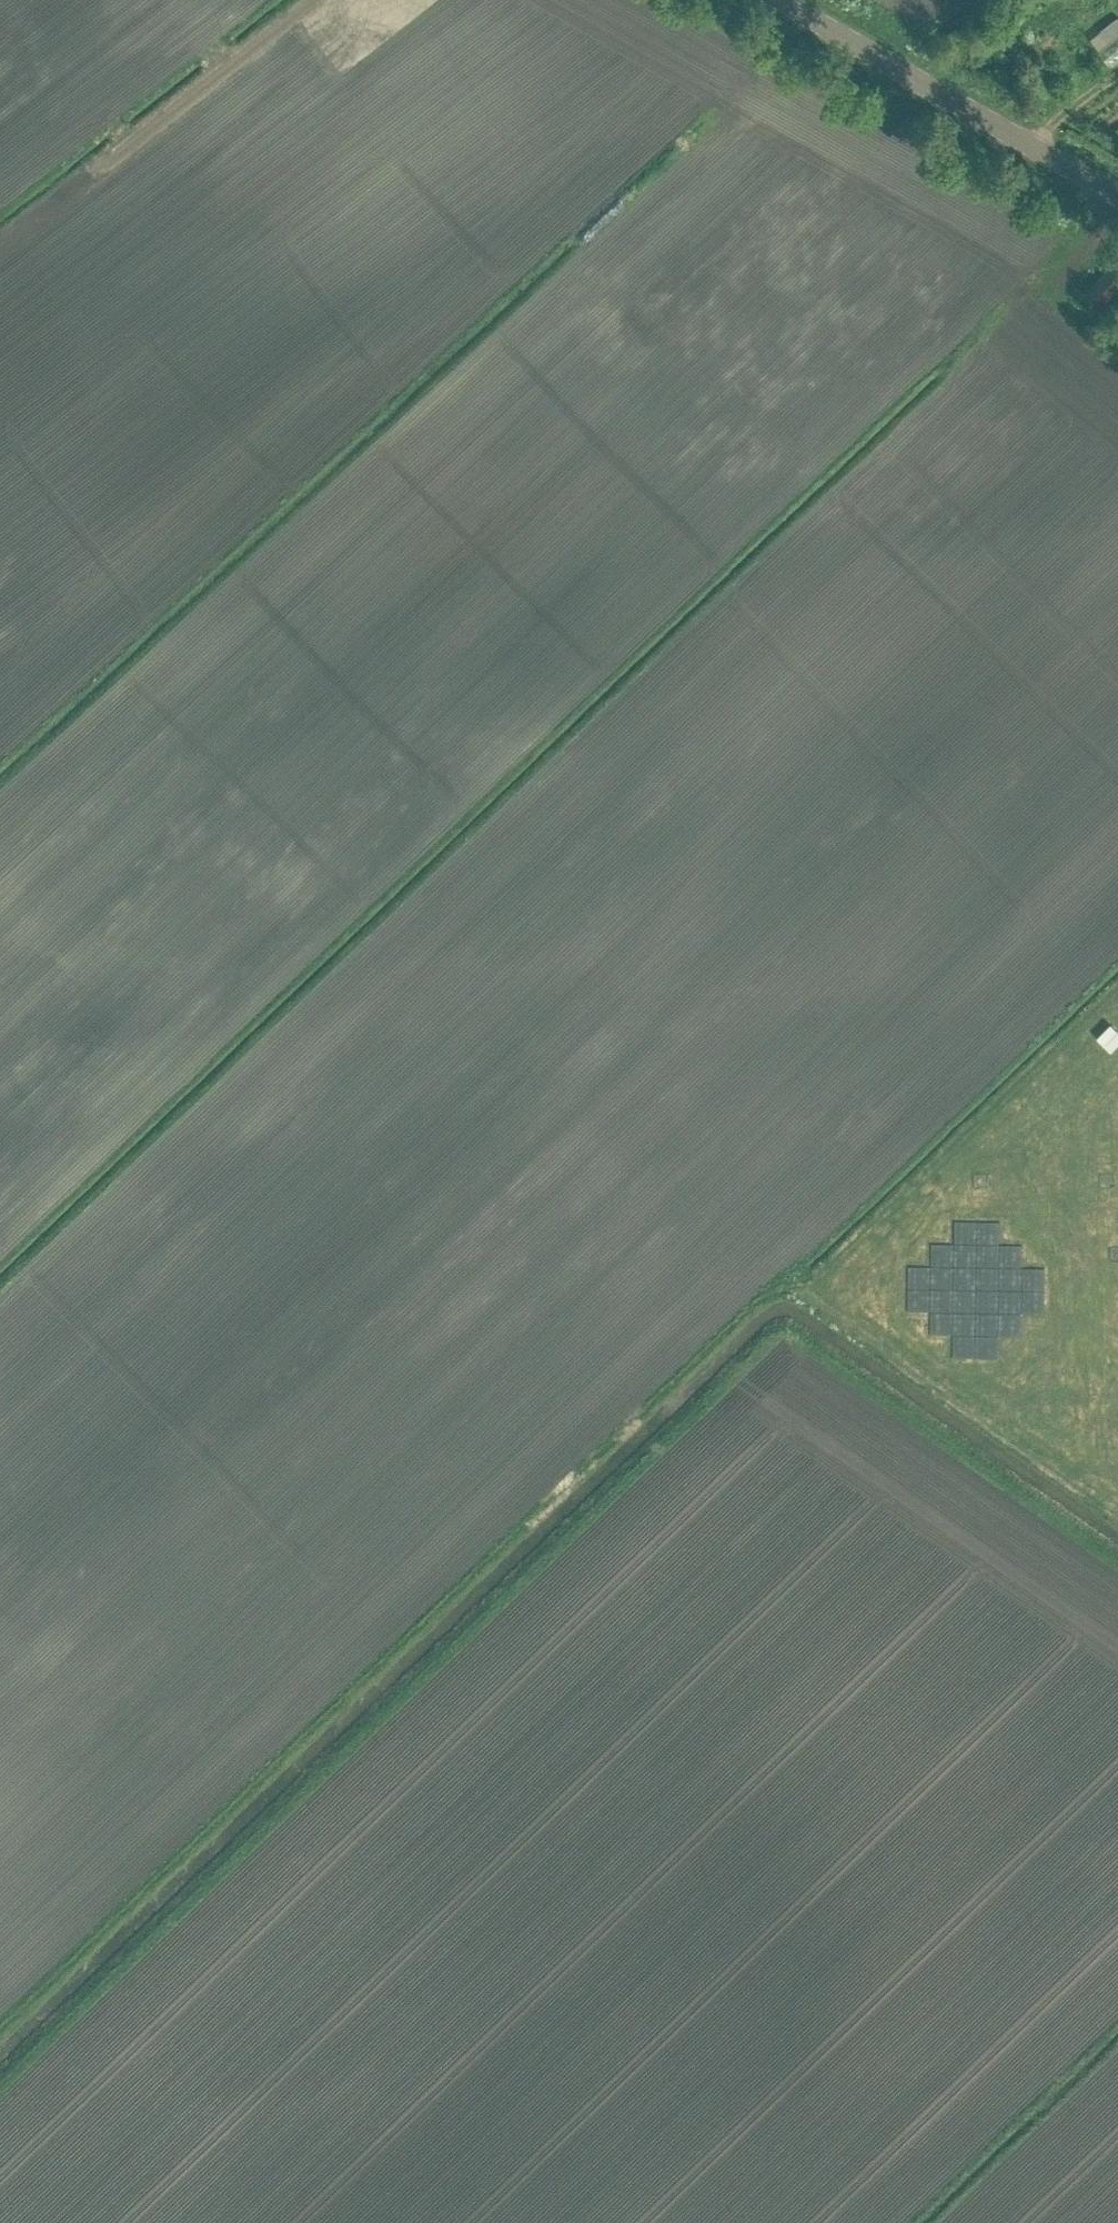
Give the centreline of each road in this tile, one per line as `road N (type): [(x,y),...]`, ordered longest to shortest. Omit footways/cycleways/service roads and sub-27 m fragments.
road 1 (tertiary): [(1117,193),(786,0)]

